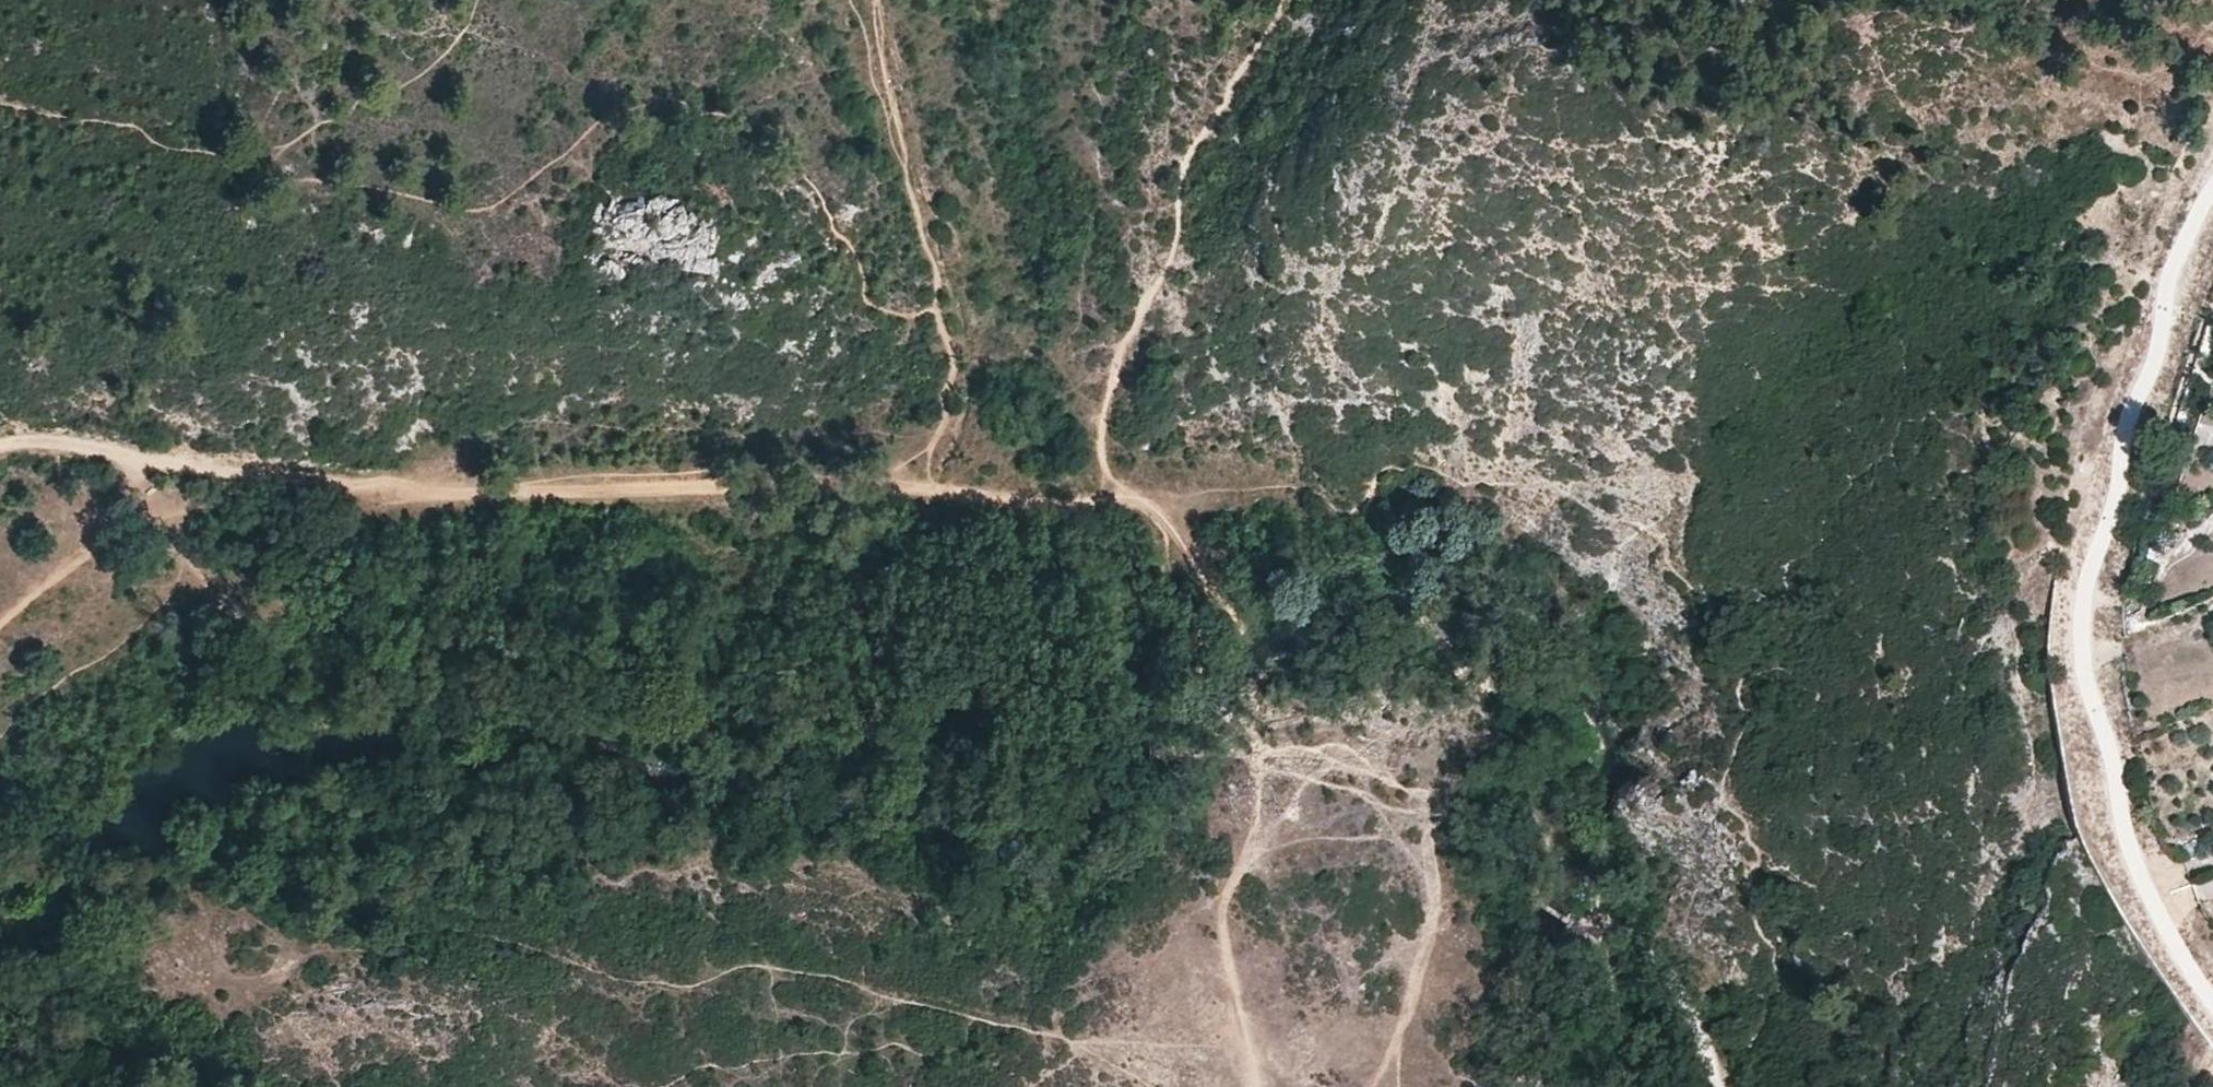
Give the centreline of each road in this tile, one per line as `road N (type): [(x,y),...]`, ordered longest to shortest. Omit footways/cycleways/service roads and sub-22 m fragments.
road 1 (track): [(1209,588),(1186,547),(1133,498),(1014,498),(891,481),(404,493),(50,441),(0,448)]
road 2 (track): [(0,633),(86,557),(149,458)]
road 3 (track): [(1225,899),(1237,1012),(1255,1086)]

